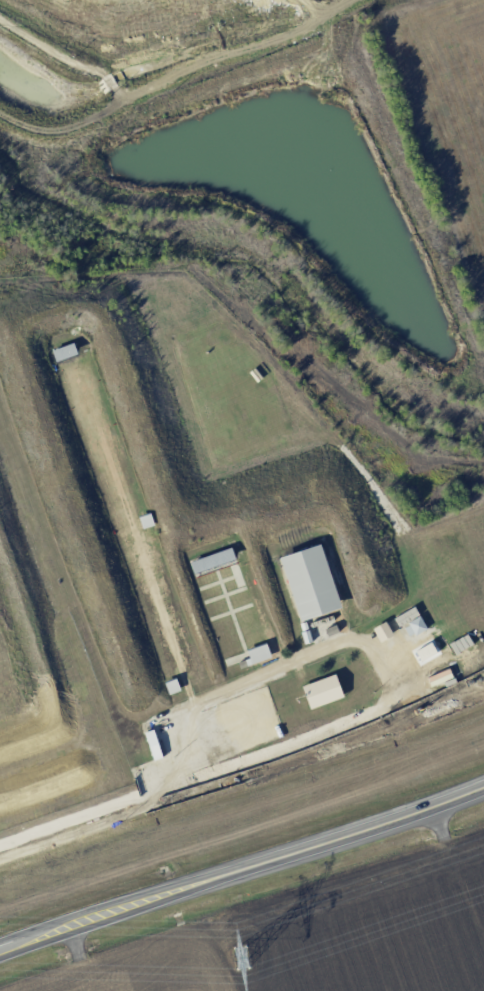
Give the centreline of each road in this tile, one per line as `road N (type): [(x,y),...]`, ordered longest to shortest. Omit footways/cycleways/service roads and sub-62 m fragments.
road 1 (secondary): [(0,951),(483,789)]

